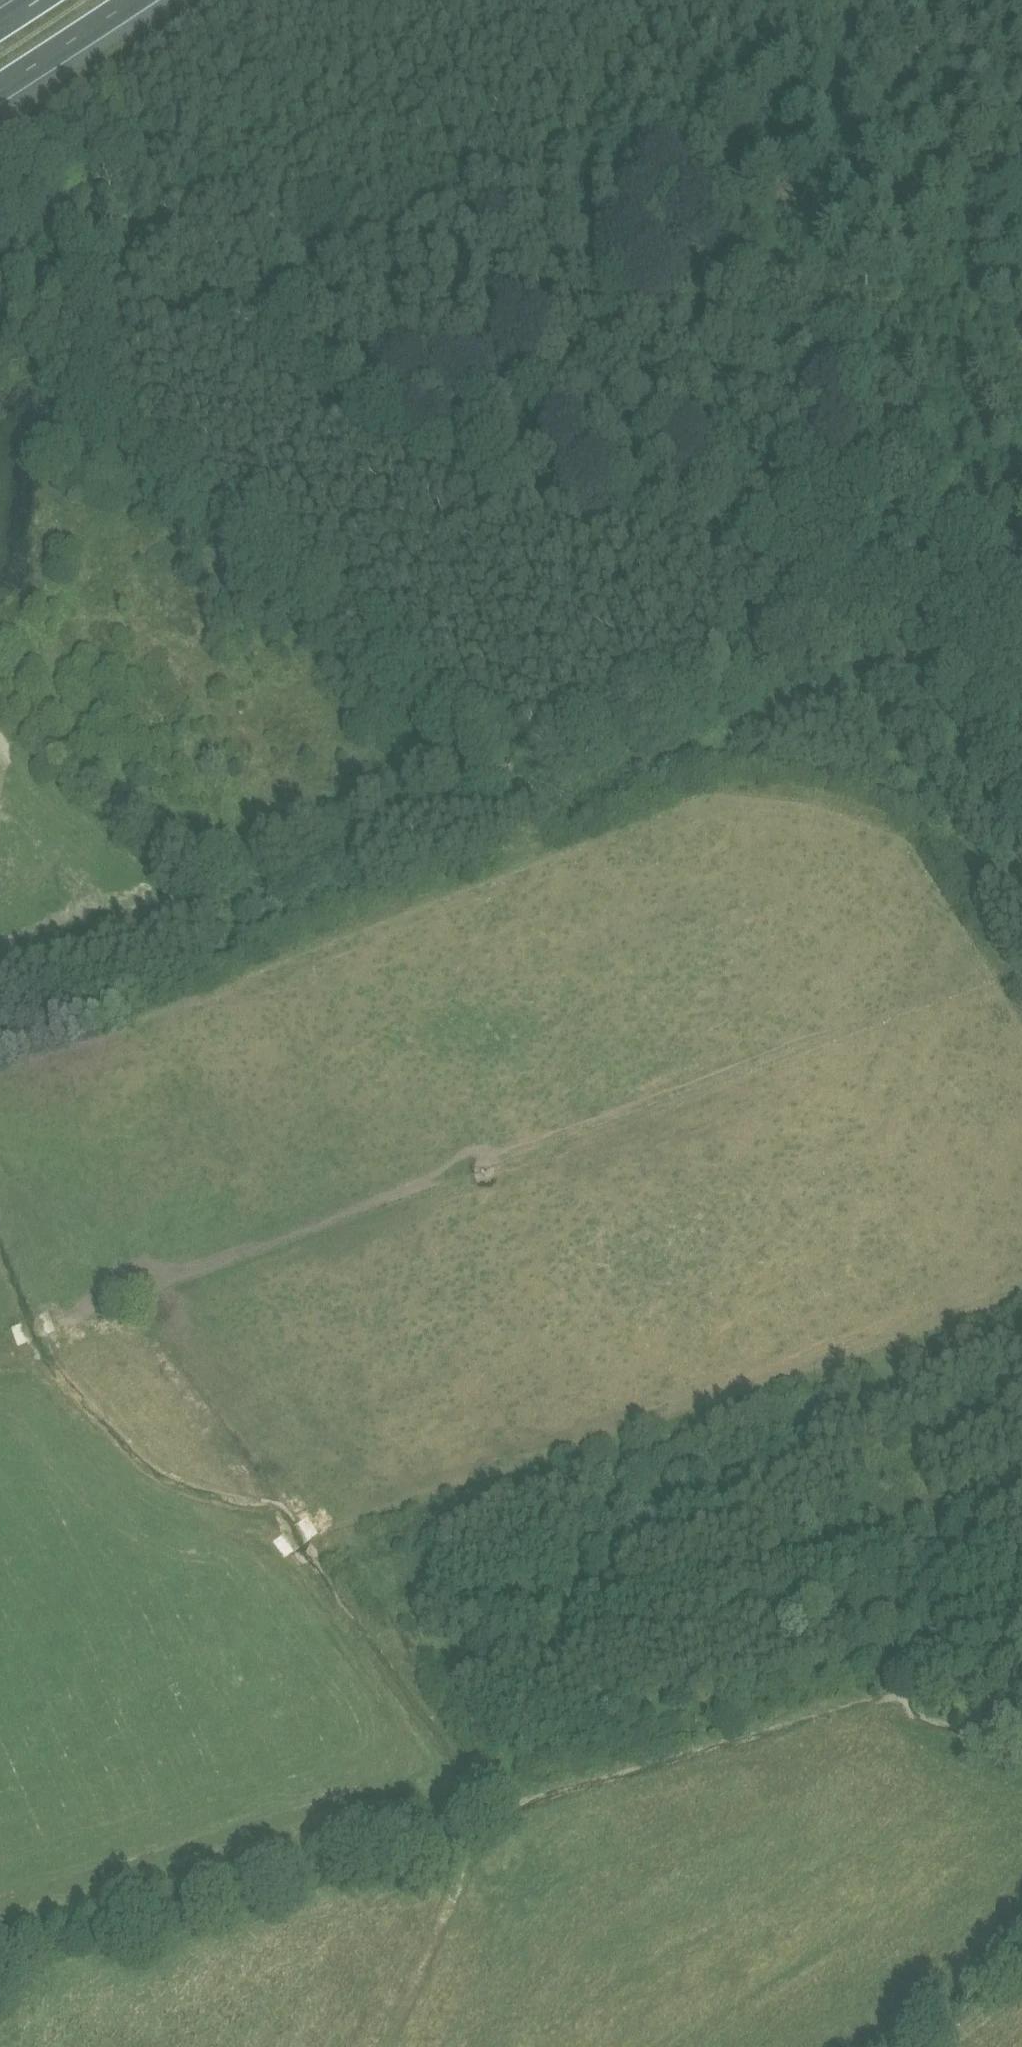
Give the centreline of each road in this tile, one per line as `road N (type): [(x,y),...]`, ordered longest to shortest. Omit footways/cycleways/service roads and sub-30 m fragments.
road 1 (motorway): [(0,91),(139,0)]

